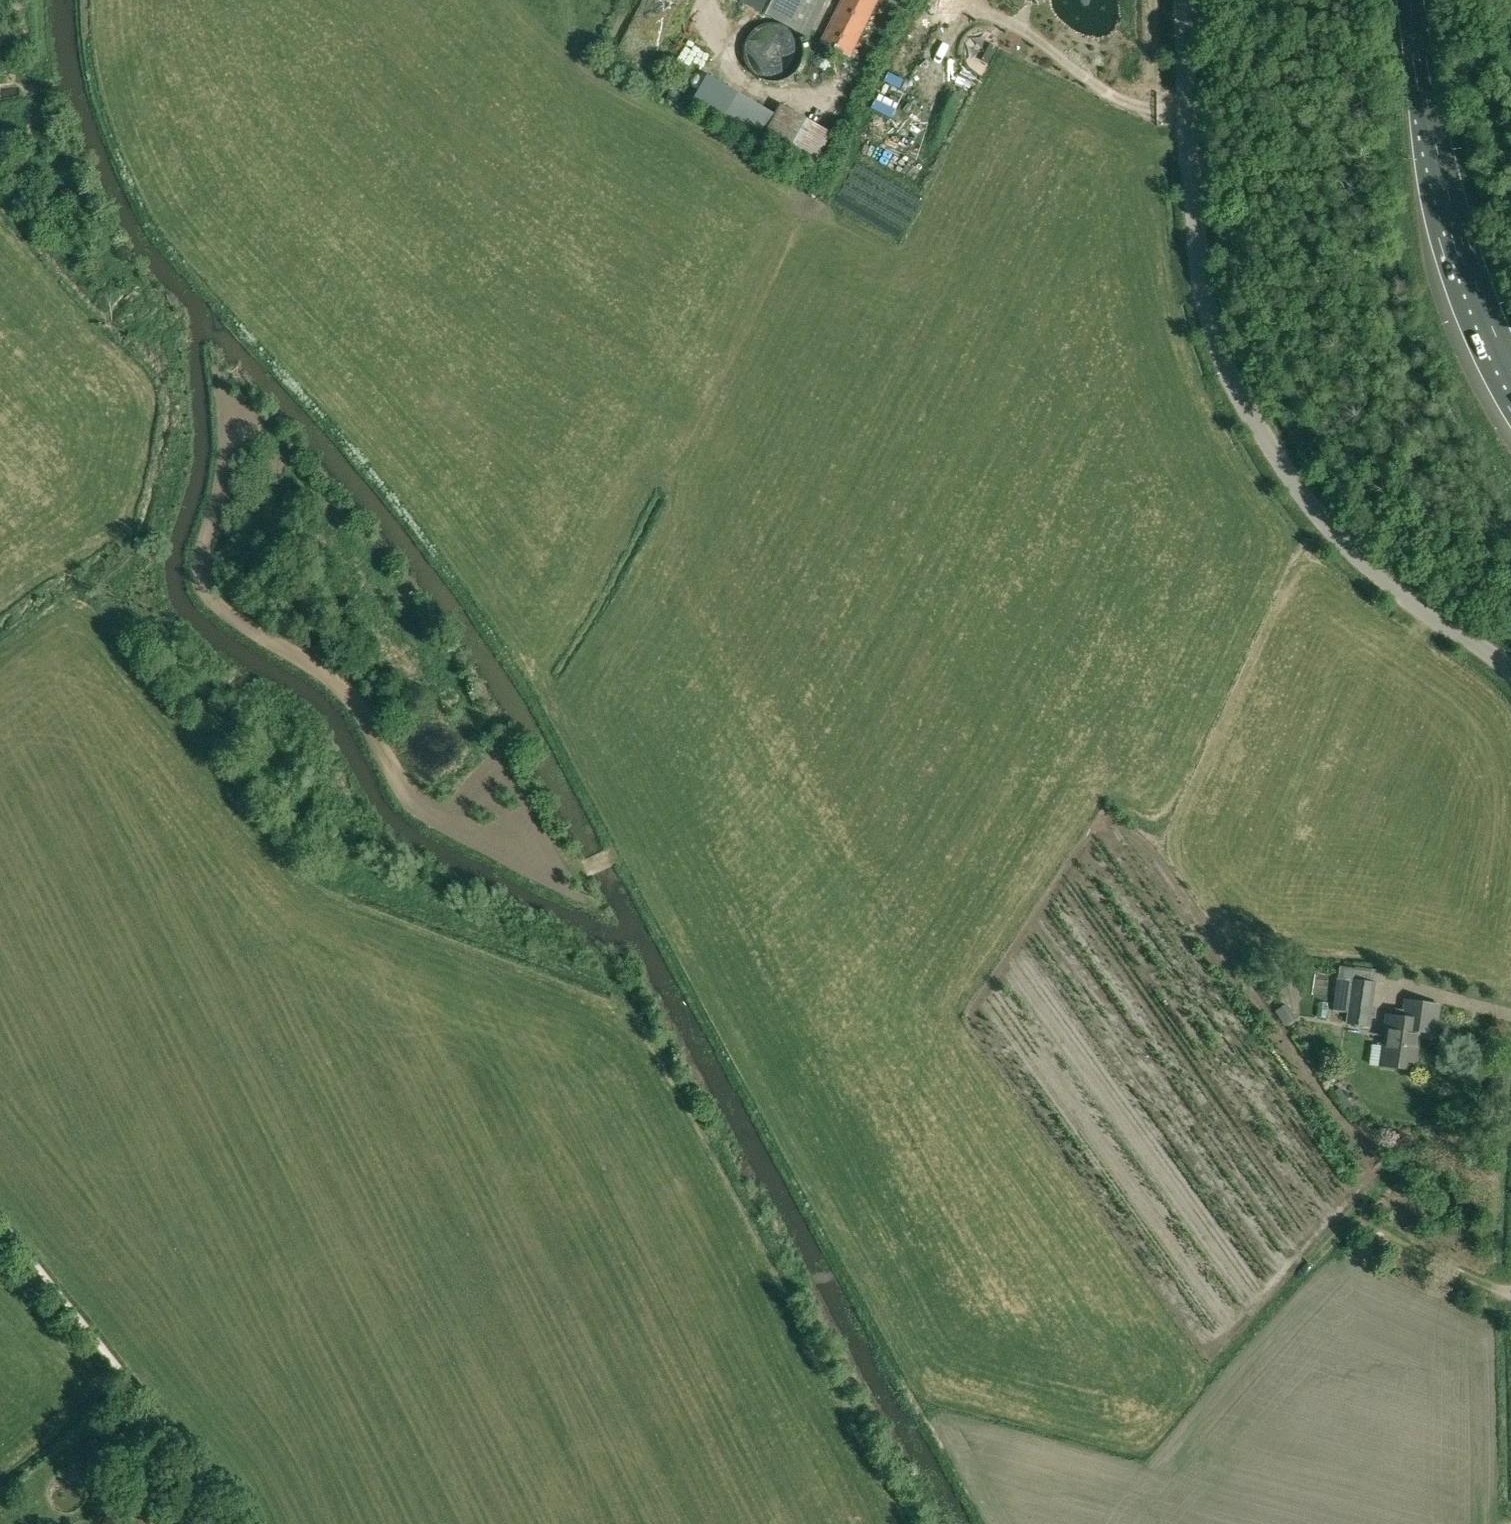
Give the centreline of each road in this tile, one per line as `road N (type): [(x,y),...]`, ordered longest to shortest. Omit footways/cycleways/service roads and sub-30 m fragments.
road 1 (unclassified): [(1510,669),(1370,568),(1331,531),(1233,382),(1192,228),(1179,0)]
road 2 (motorway): [(1411,0),(1446,206),(1510,382)]

